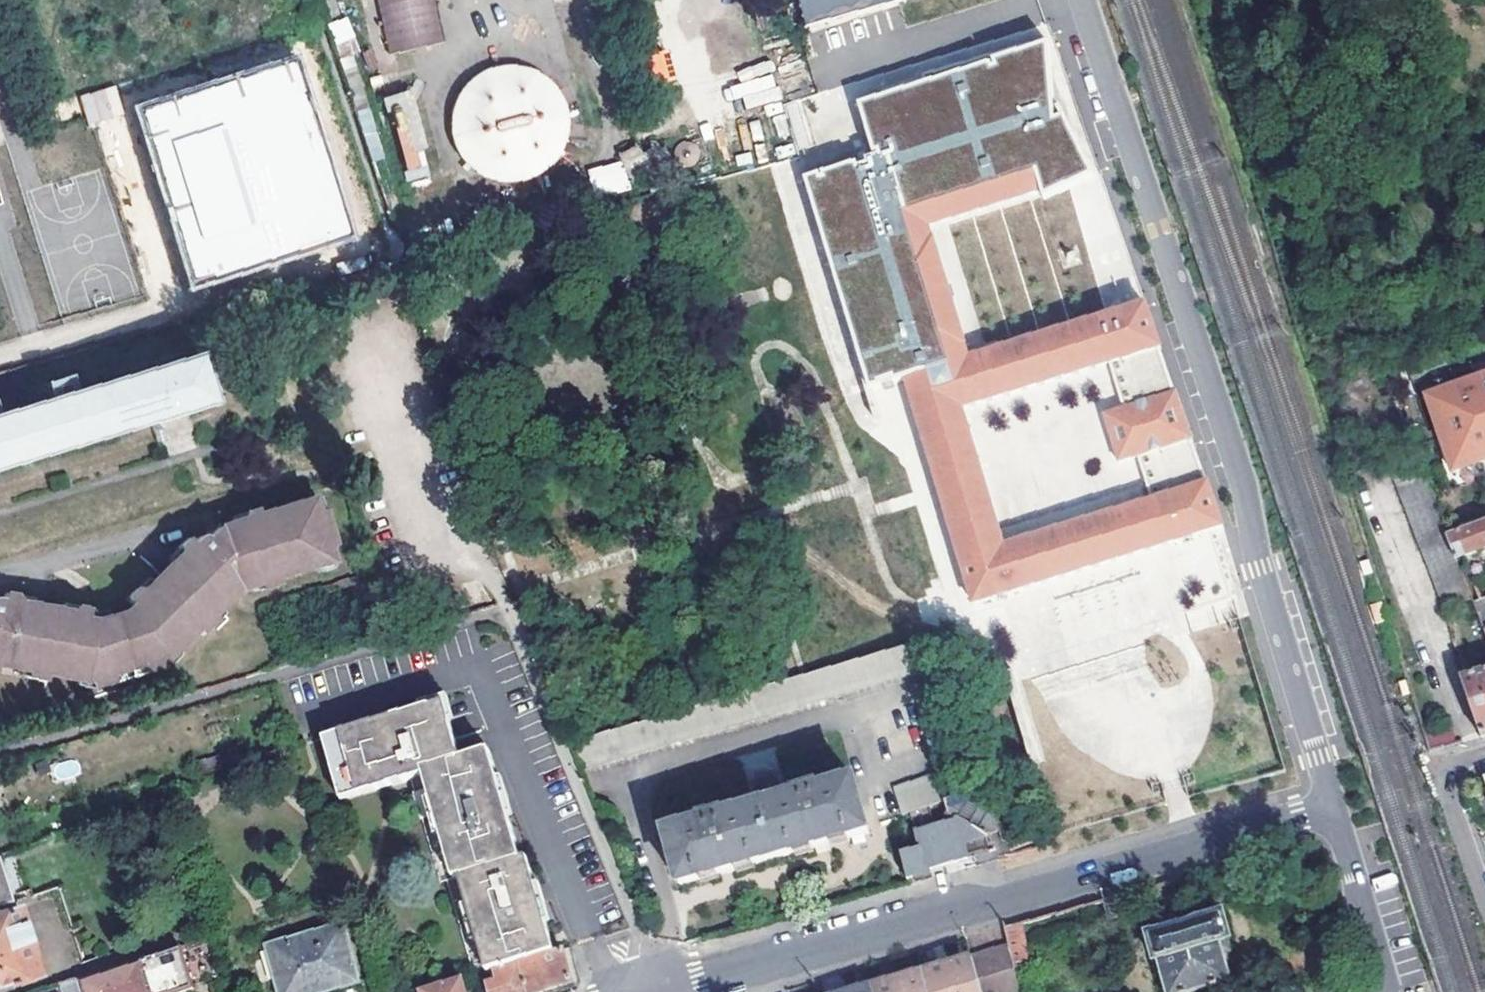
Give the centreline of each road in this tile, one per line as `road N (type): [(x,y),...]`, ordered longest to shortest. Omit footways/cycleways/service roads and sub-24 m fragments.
road 1 (residential): [(1084,0),(1244,484),(1259,568),(1334,805)]
road 2 (residential): [(668,991),(1334,805)]
road 3 (residential): [(1334,805),(1387,991)]
road 4 (residential): [(1484,898),(1447,780),(1456,767),(1484,755)]

